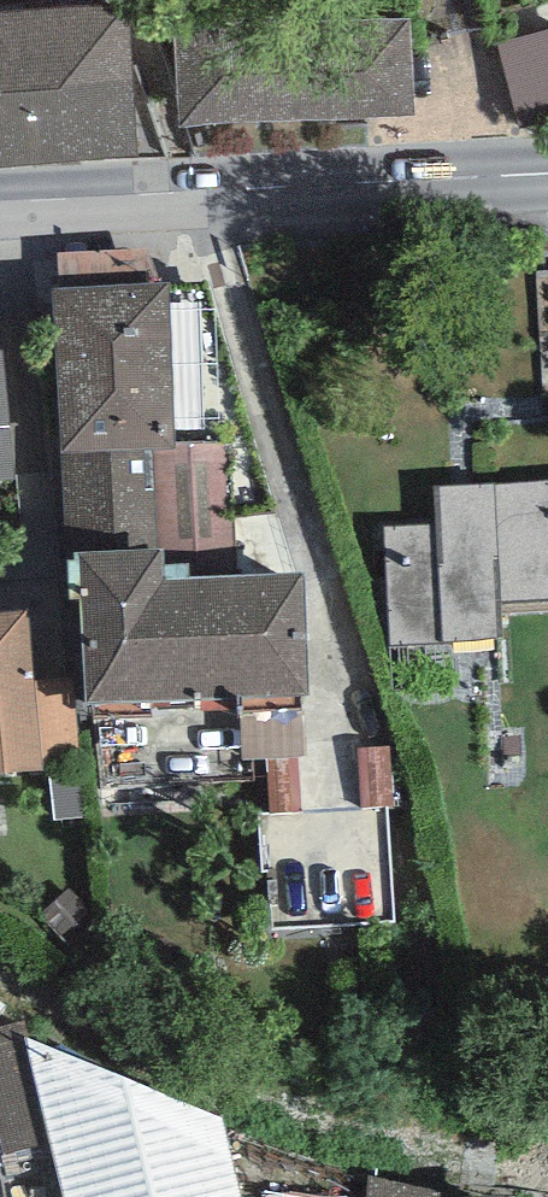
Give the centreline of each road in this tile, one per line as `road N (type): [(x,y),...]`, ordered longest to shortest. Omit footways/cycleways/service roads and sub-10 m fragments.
road 1 (secondary): [(0,200),(547,172)]

